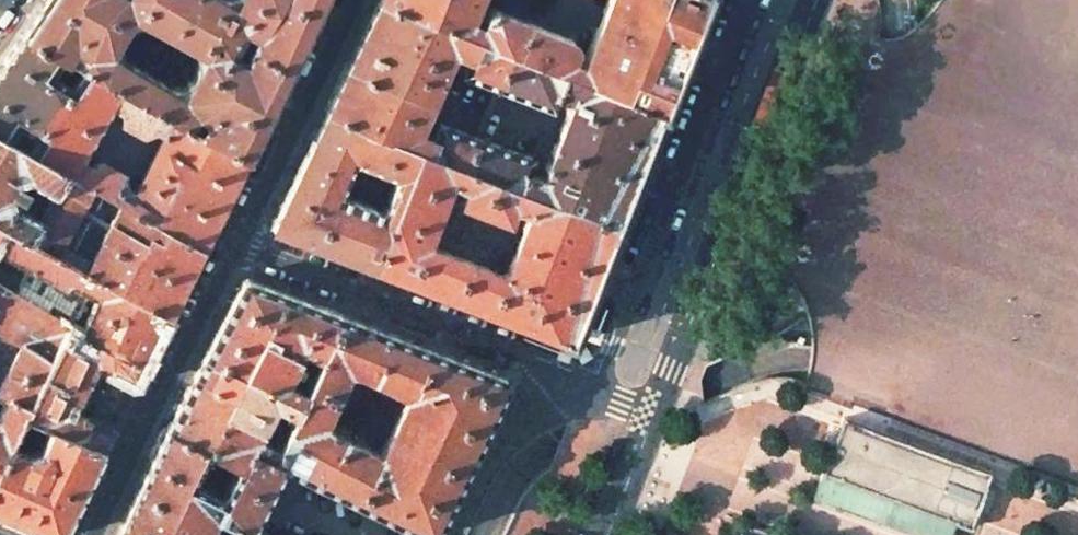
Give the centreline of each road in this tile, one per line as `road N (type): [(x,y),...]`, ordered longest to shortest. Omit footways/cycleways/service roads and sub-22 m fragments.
road 1 (residential): [(593,384),(746,0)]
road 2 (residential): [(239,243),(593,384)]
road 3 (residential): [(94,534),(239,243)]
road 4 (residential): [(239,243),(355,0)]
road 5 (residential): [(456,534),(512,417),(548,396),(593,384)]

